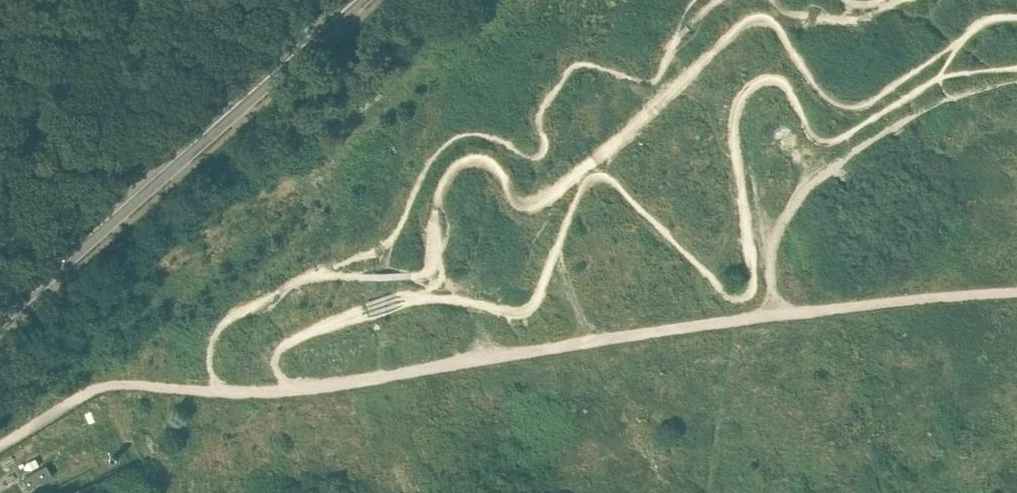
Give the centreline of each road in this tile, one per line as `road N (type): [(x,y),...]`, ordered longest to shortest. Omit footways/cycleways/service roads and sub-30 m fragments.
road 1 (secondary): [(0,315),(357,0)]
road 2 (track): [(289,392),(745,320)]
road 3 (track): [(745,320),(1016,294)]
road 4 (track): [(97,387),(289,392)]

